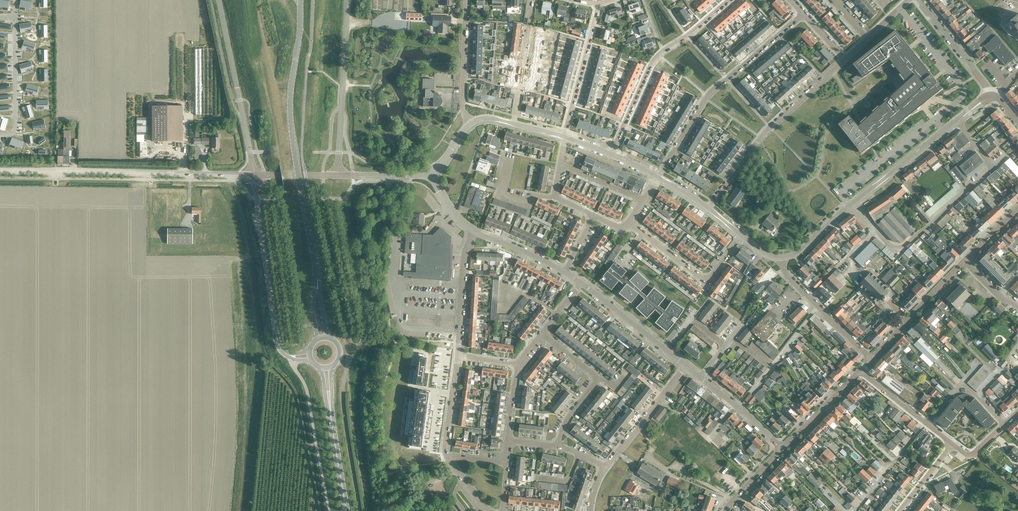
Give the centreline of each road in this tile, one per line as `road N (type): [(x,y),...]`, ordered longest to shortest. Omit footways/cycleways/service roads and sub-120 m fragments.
road 1 (unclassified): [(317,291),(290,108),(300,0)]
road 2 (unclassified): [(0,172),(254,175)]
road 3 (residential): [(853,204),(902,248),(992,167),(958,122)]
road 4 (secondary): [(284,352),(254,175)]
road 5 (unclassified): [(254,175),(219,0)]
road 6 (unclassified): [(338,176),(348,0)]
road 7 (residential): [(558,446),(598,379),(542,334)]
road 8 (residential): [(742,236),(701,278),(628,224)]
road 9 (residential): [(872,360),(783,270),(781,258)]
road 10 (residential): [(564,138),(598,5)]
road 11 (residential): [(872,360),(966,261)]
road 12 (residential): [(687,366),(581,284)]
road 13 (secondary): [(853,204),(958,122)]
road 14 (residential): [(606,467),(687,366)]
road 15 (residential): [(469,125),(462,106),(465,0)]
road 16 (residential): [(458,356),(474,231)]
road 17 (residential): [(513,124),(530,0)]

